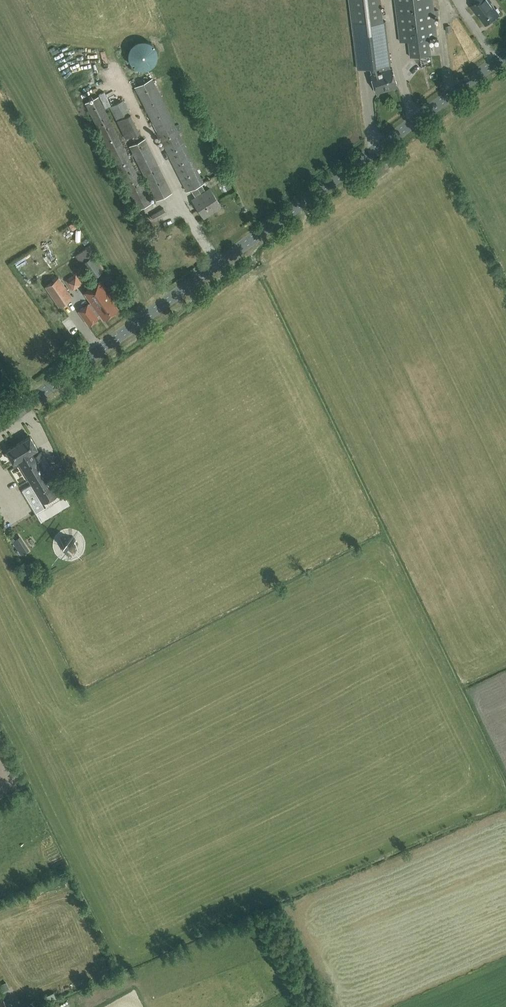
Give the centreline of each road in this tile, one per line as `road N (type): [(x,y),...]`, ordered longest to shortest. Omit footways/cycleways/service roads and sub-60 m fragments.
road 1 (tertiary): [(0,422),(505,55)]

